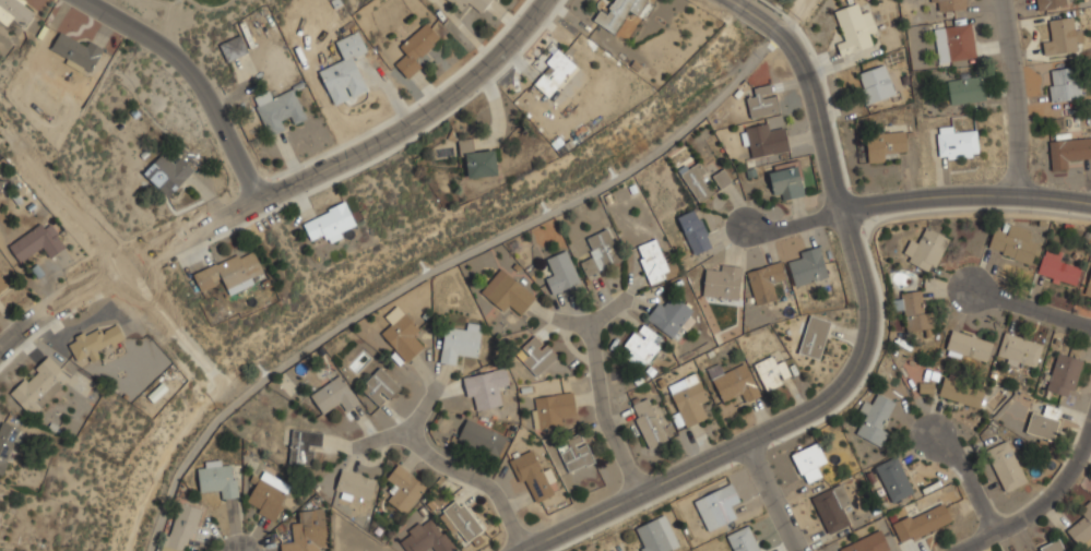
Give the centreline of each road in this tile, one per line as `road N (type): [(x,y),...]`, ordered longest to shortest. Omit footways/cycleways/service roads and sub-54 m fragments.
road 1 (tertiary): [(538,550),(837,398),(856,372),(870,336),(871,296),(838,212),(802,68),(776,28)]
road 2 (tertiary): [(545,0),(488,64),(393,132),(258,200)]
road 3 (tertiary): [(258,200),(88,284),(0,353)]
road 4 (residential): [(83,0),(190,71),(258,200)]
road 5 (tertiary): [(838,212),(1017,193),(1090,202)]
road 6 (residential): [(525,550),(496,490),(413,429),(428,394)]
road 7 (residential): [(655,488),(608,394),(595,325),(565,319)]
road 8 (residential): [(954,550),(1028,515),(1066,479),(1090,424)]
road 9 (residential): [(1017,193),(1008,0)]
road 10 (residential): [(1090,326),(970,290)]

